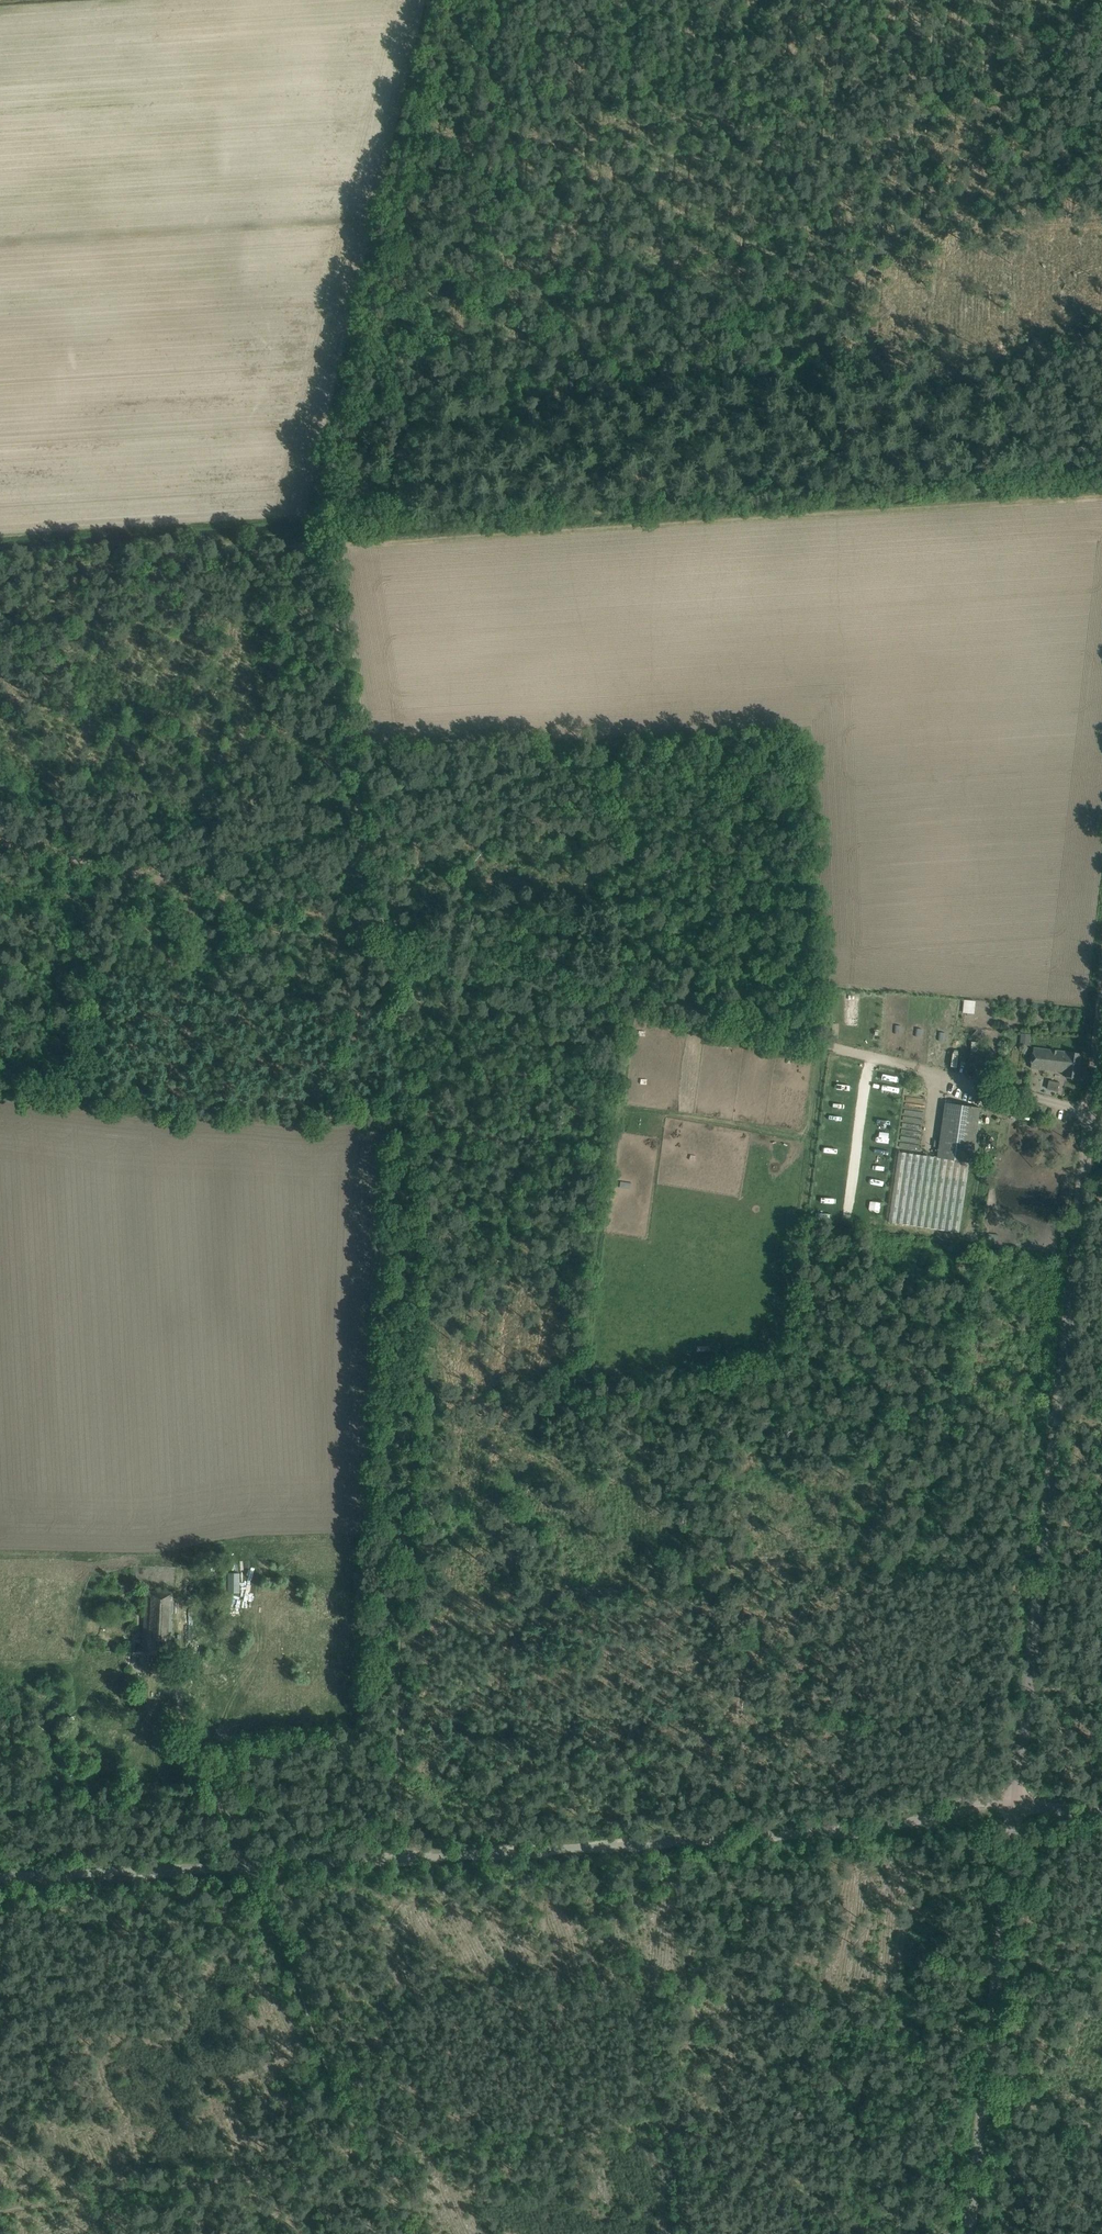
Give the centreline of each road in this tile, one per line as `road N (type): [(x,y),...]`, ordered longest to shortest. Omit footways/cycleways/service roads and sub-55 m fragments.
road 1 (unclassified): [(1018,1803),(971,1802),(891,1827),(0,1875)]
road 2 (tertiary): [(1018,1803),(1101,1012)]
road 3 (tertiary): [(968,2233),(1018,1803)]

